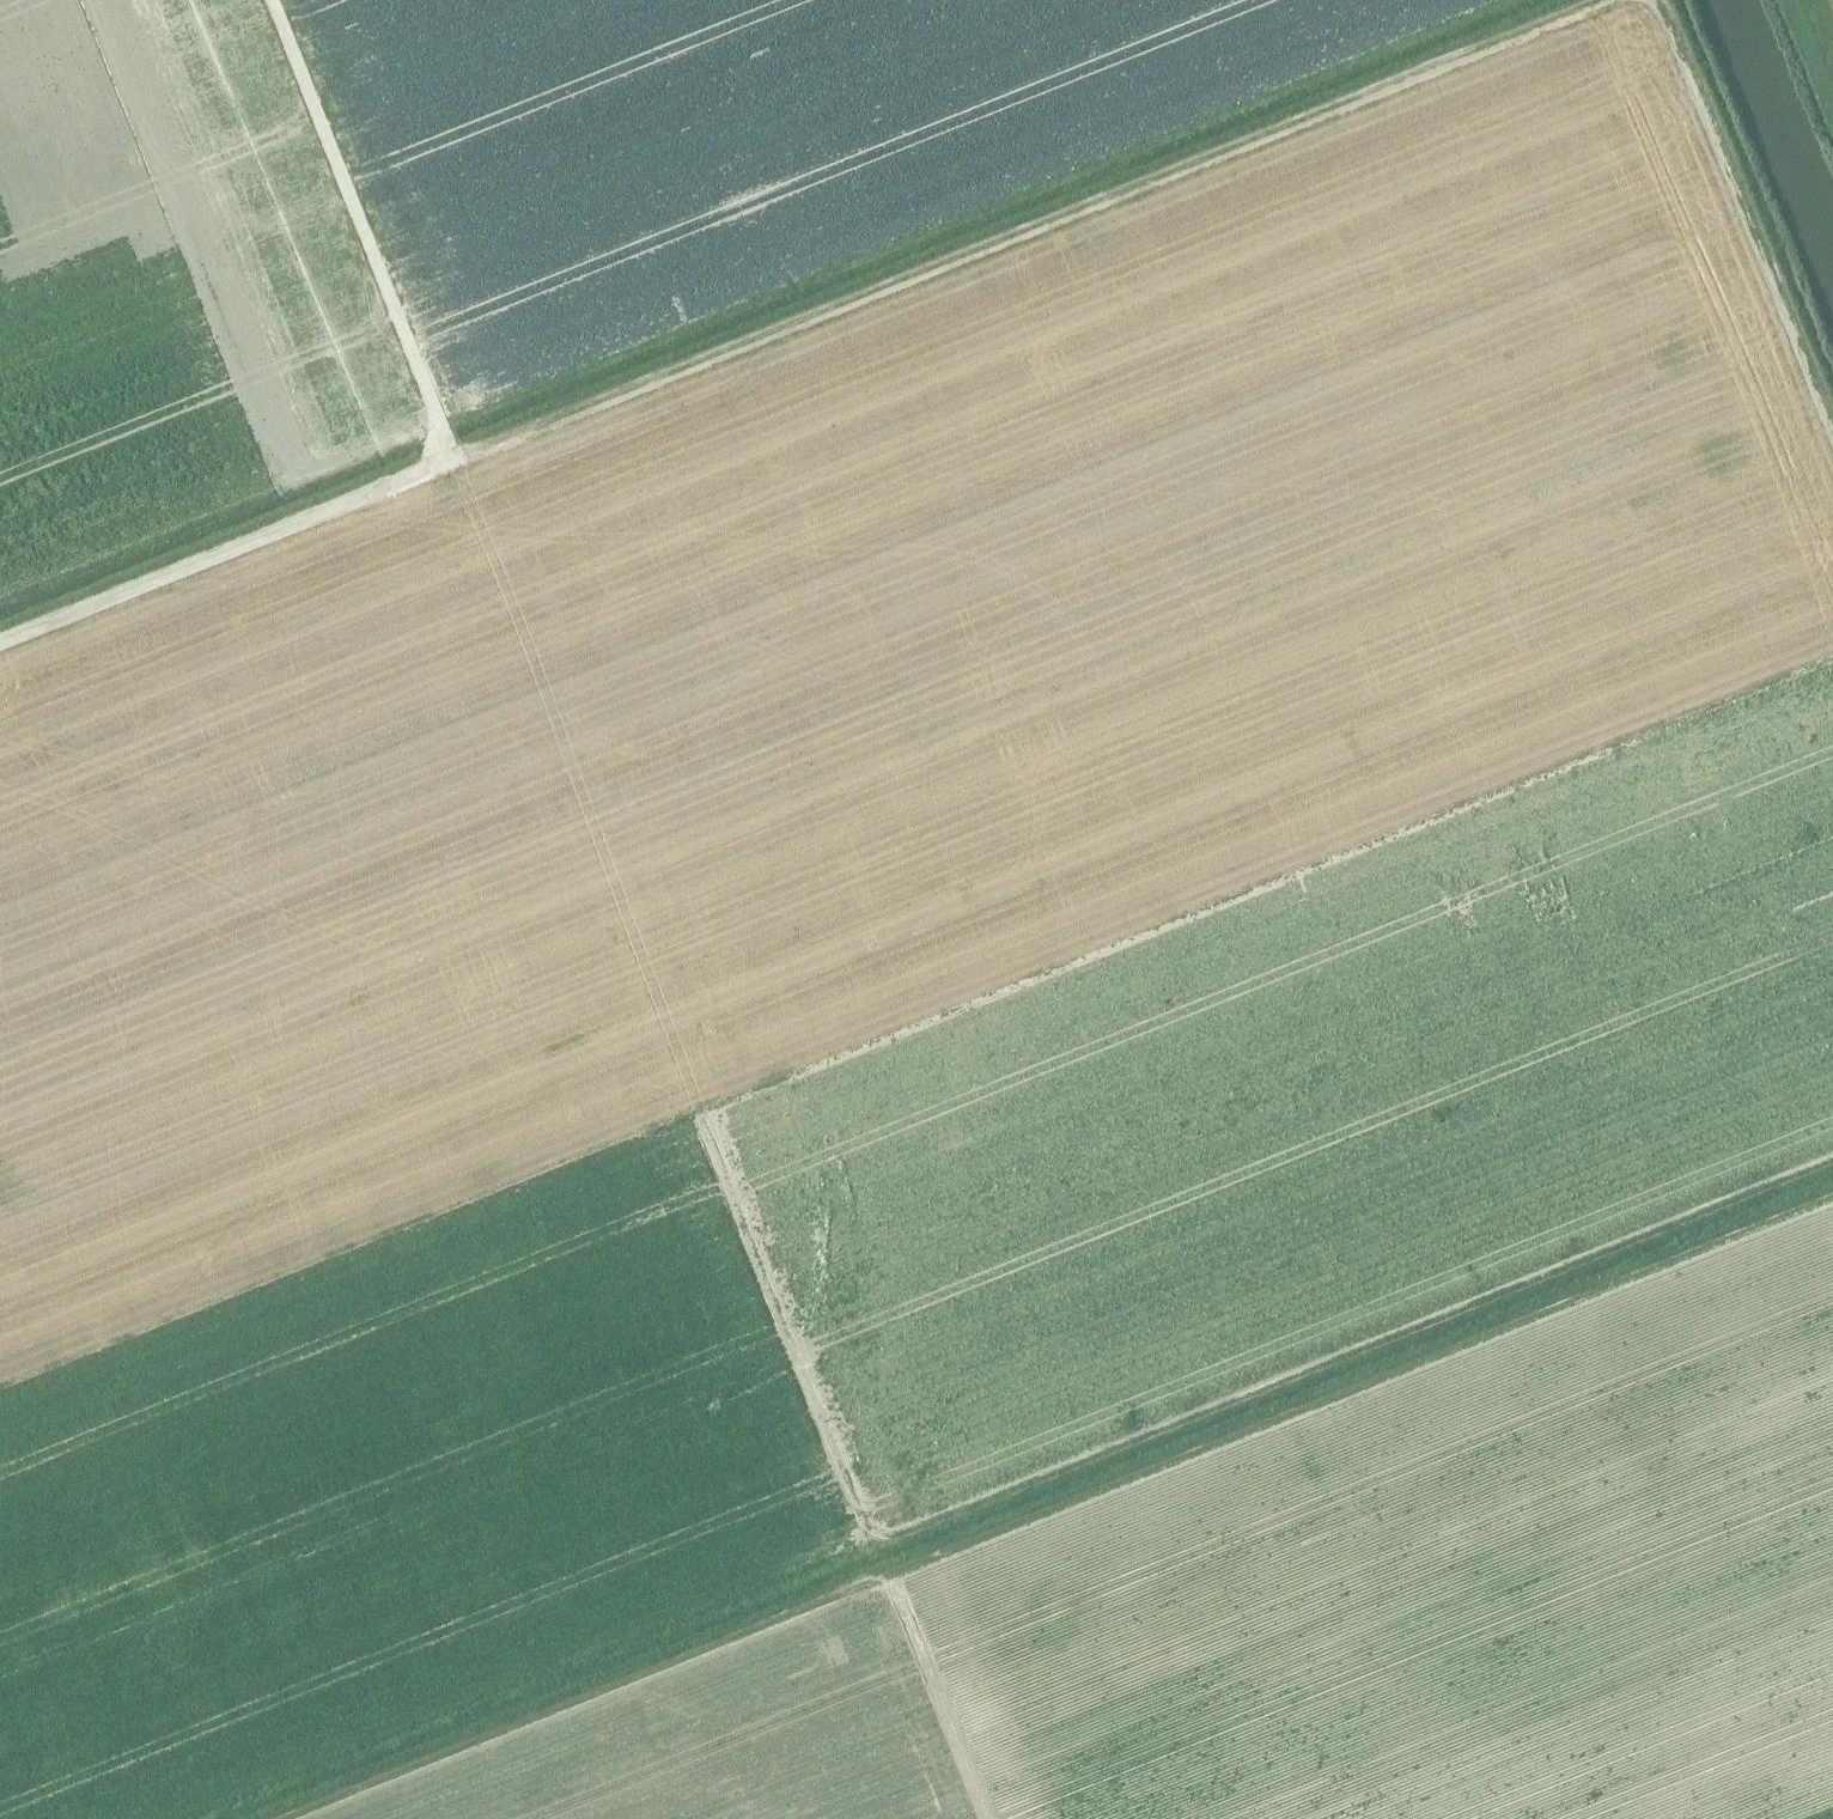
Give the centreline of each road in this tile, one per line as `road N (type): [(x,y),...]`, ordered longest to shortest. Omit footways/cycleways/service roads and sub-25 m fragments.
road 1 (track): [(0,638),(456,457),(275,0)]

